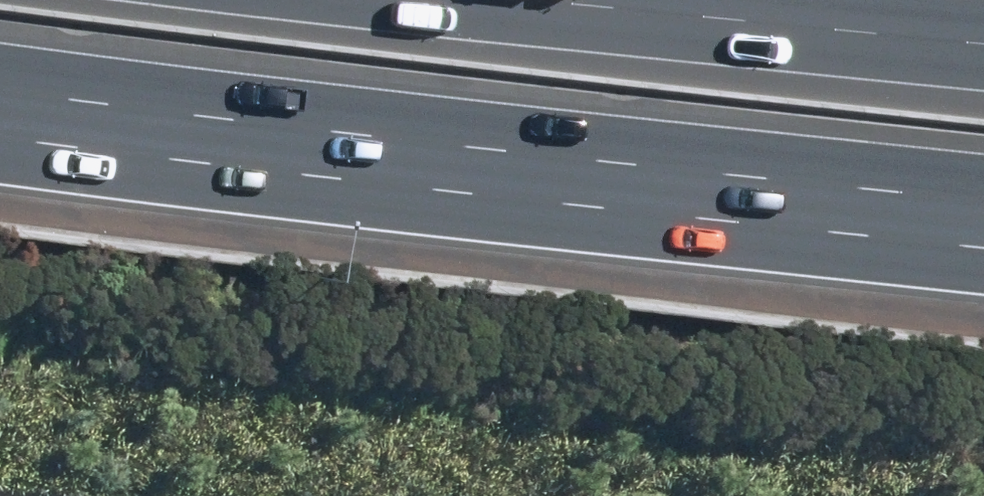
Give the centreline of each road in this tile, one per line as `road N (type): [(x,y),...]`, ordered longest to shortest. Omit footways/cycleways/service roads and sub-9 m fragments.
road 1 (motorway): [(983,205),(0,91)]
road 2 (motorway): [(409,0),(983,65)]

